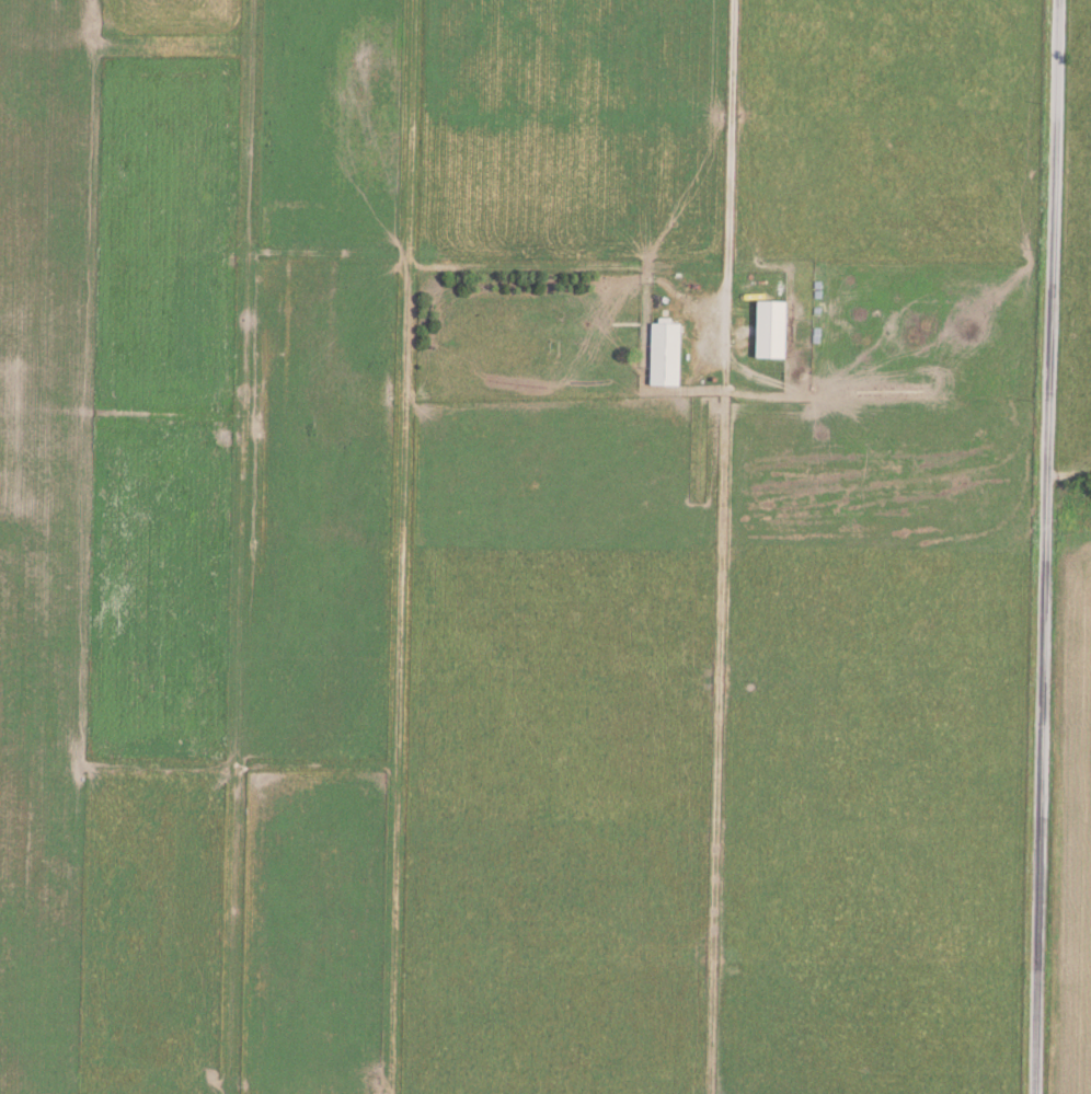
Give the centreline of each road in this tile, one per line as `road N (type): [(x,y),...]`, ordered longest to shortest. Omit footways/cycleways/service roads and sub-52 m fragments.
road 1 (residential): [(1037,1093),(1057,0)]

